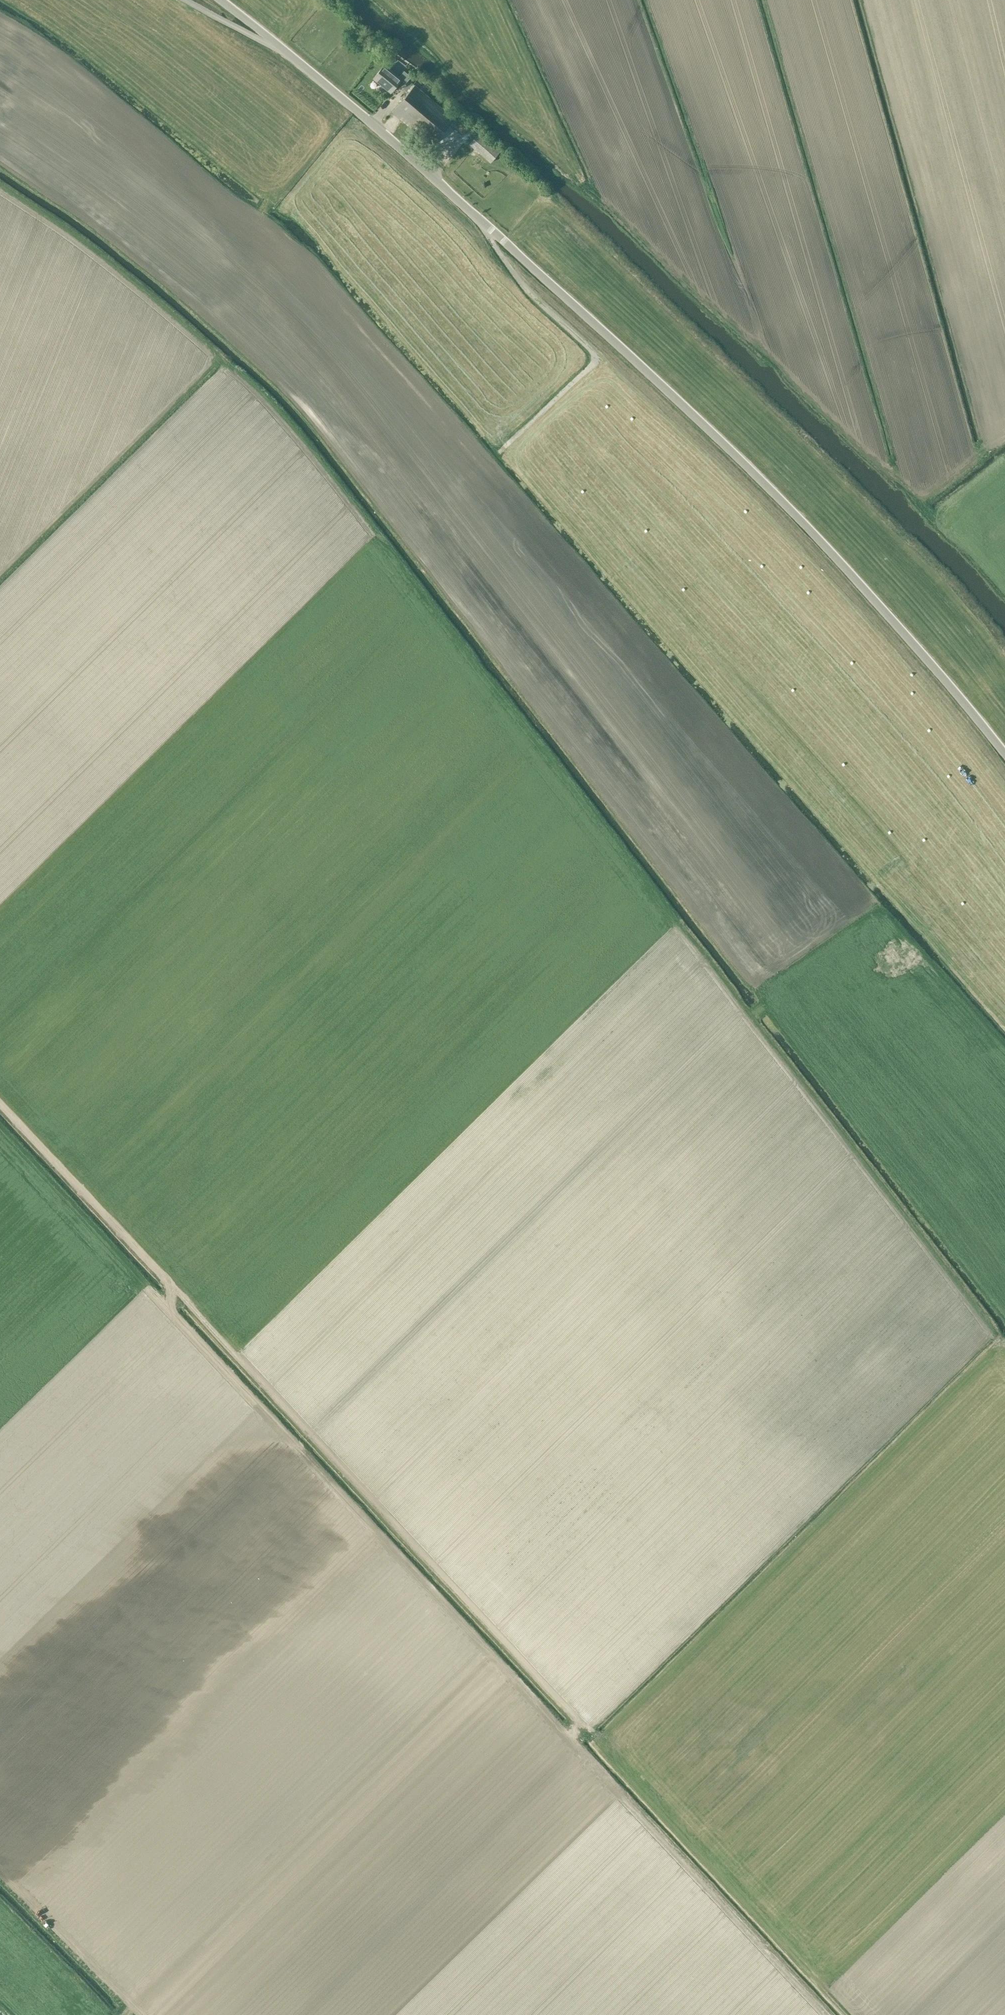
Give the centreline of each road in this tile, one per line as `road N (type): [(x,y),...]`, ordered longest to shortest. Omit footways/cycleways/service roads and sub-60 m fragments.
road 1 (unclassified): [(1004,754),(755,472),(276,45)]
road 2 (track): [(486,225),(515,277),(587,347),(592,362),(492,457)]

